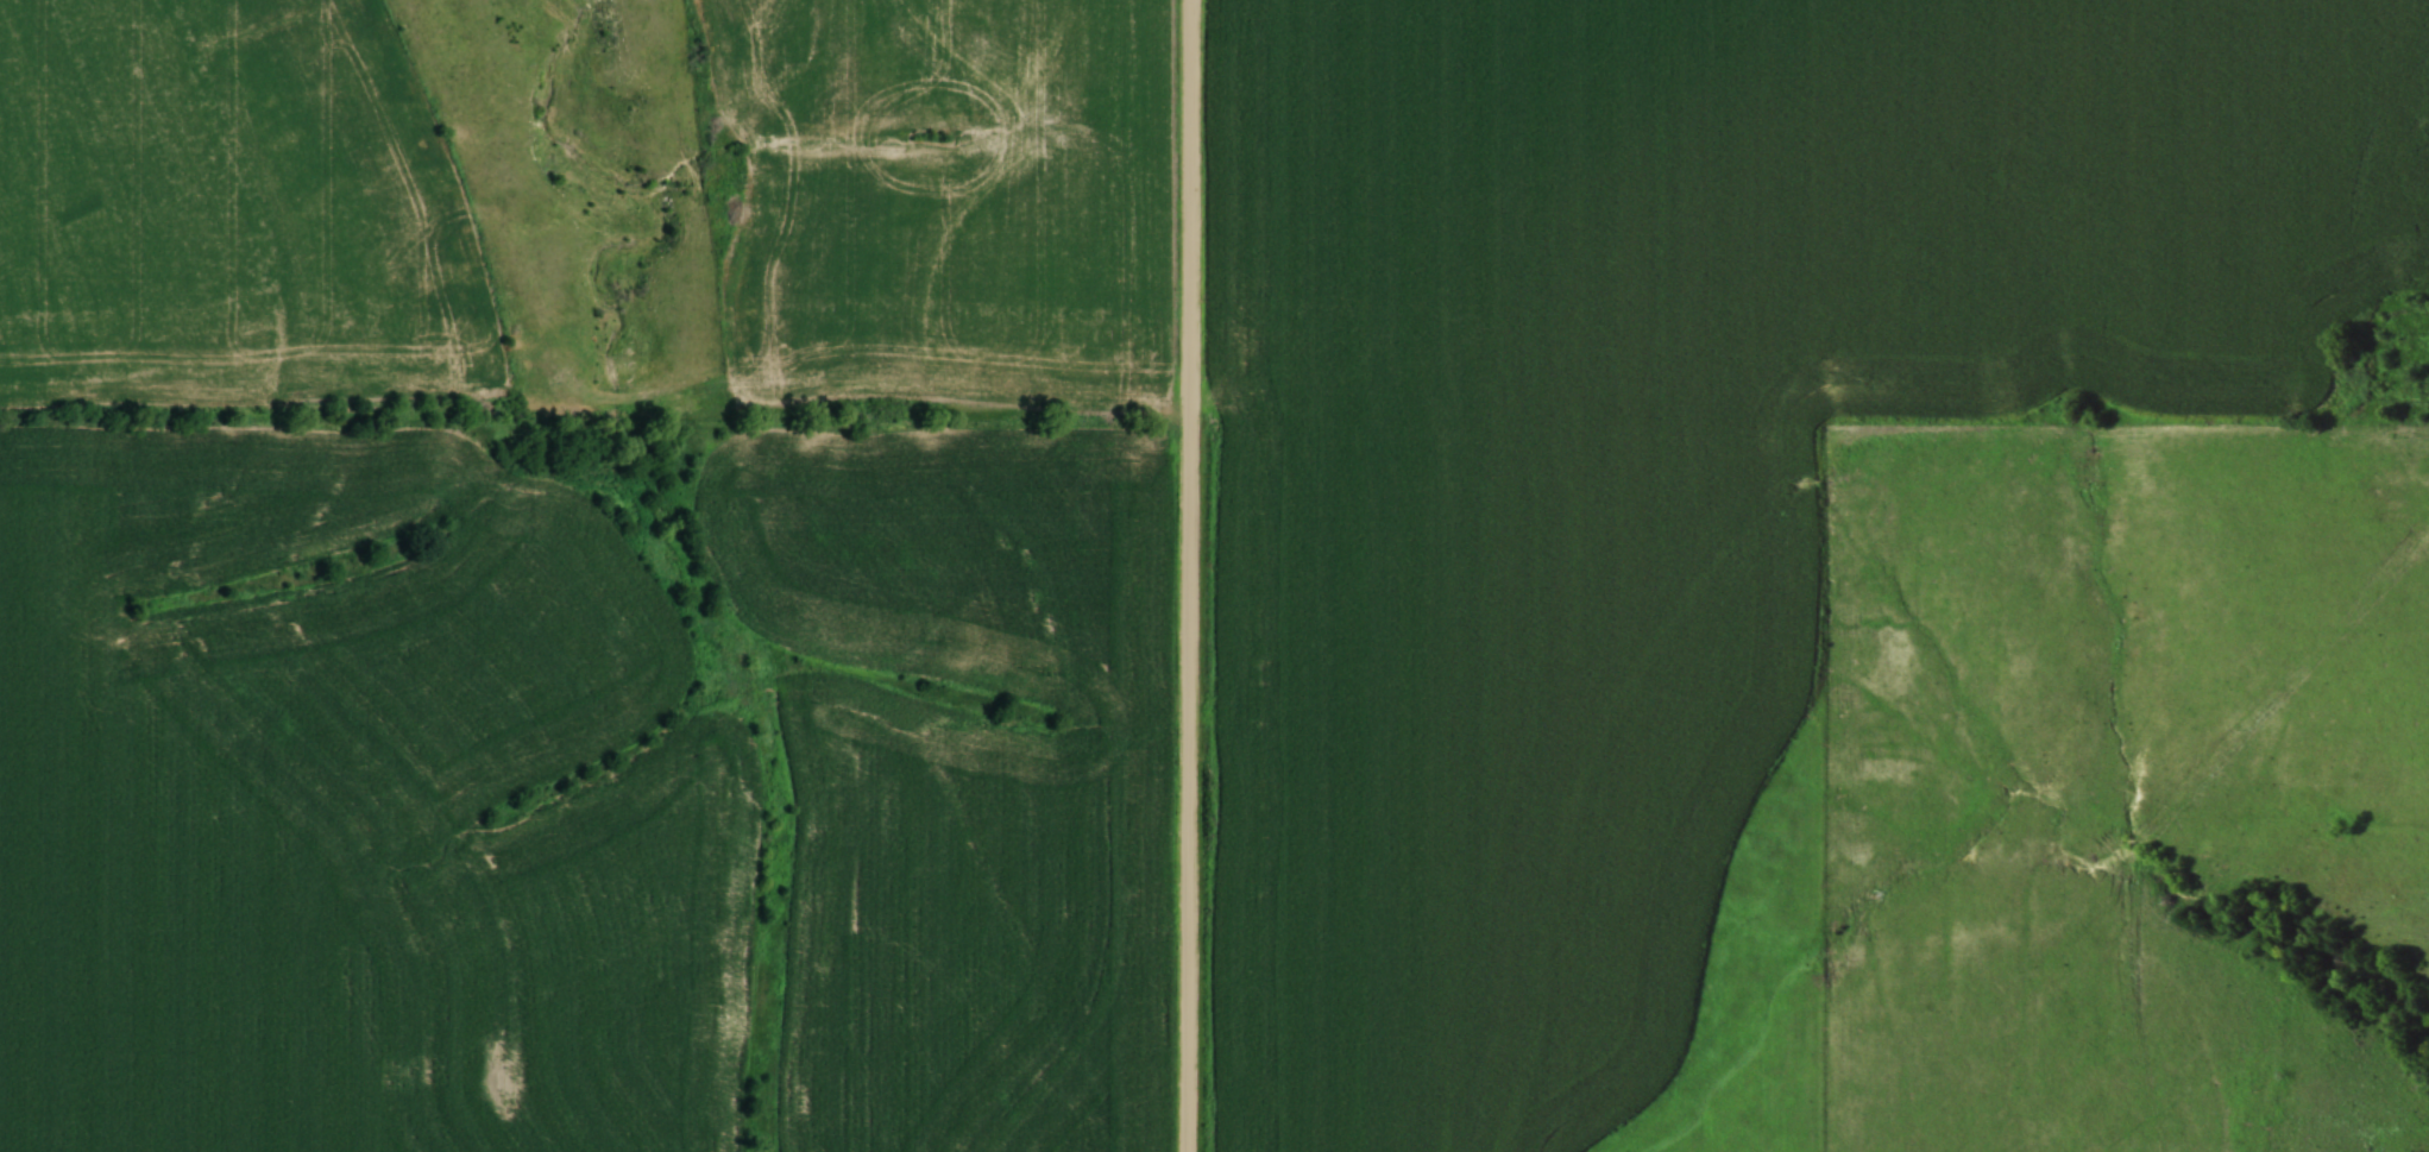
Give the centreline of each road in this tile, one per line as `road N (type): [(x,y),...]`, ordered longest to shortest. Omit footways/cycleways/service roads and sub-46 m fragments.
road 1 (residential): [(1192,1151),(1196,0)]

